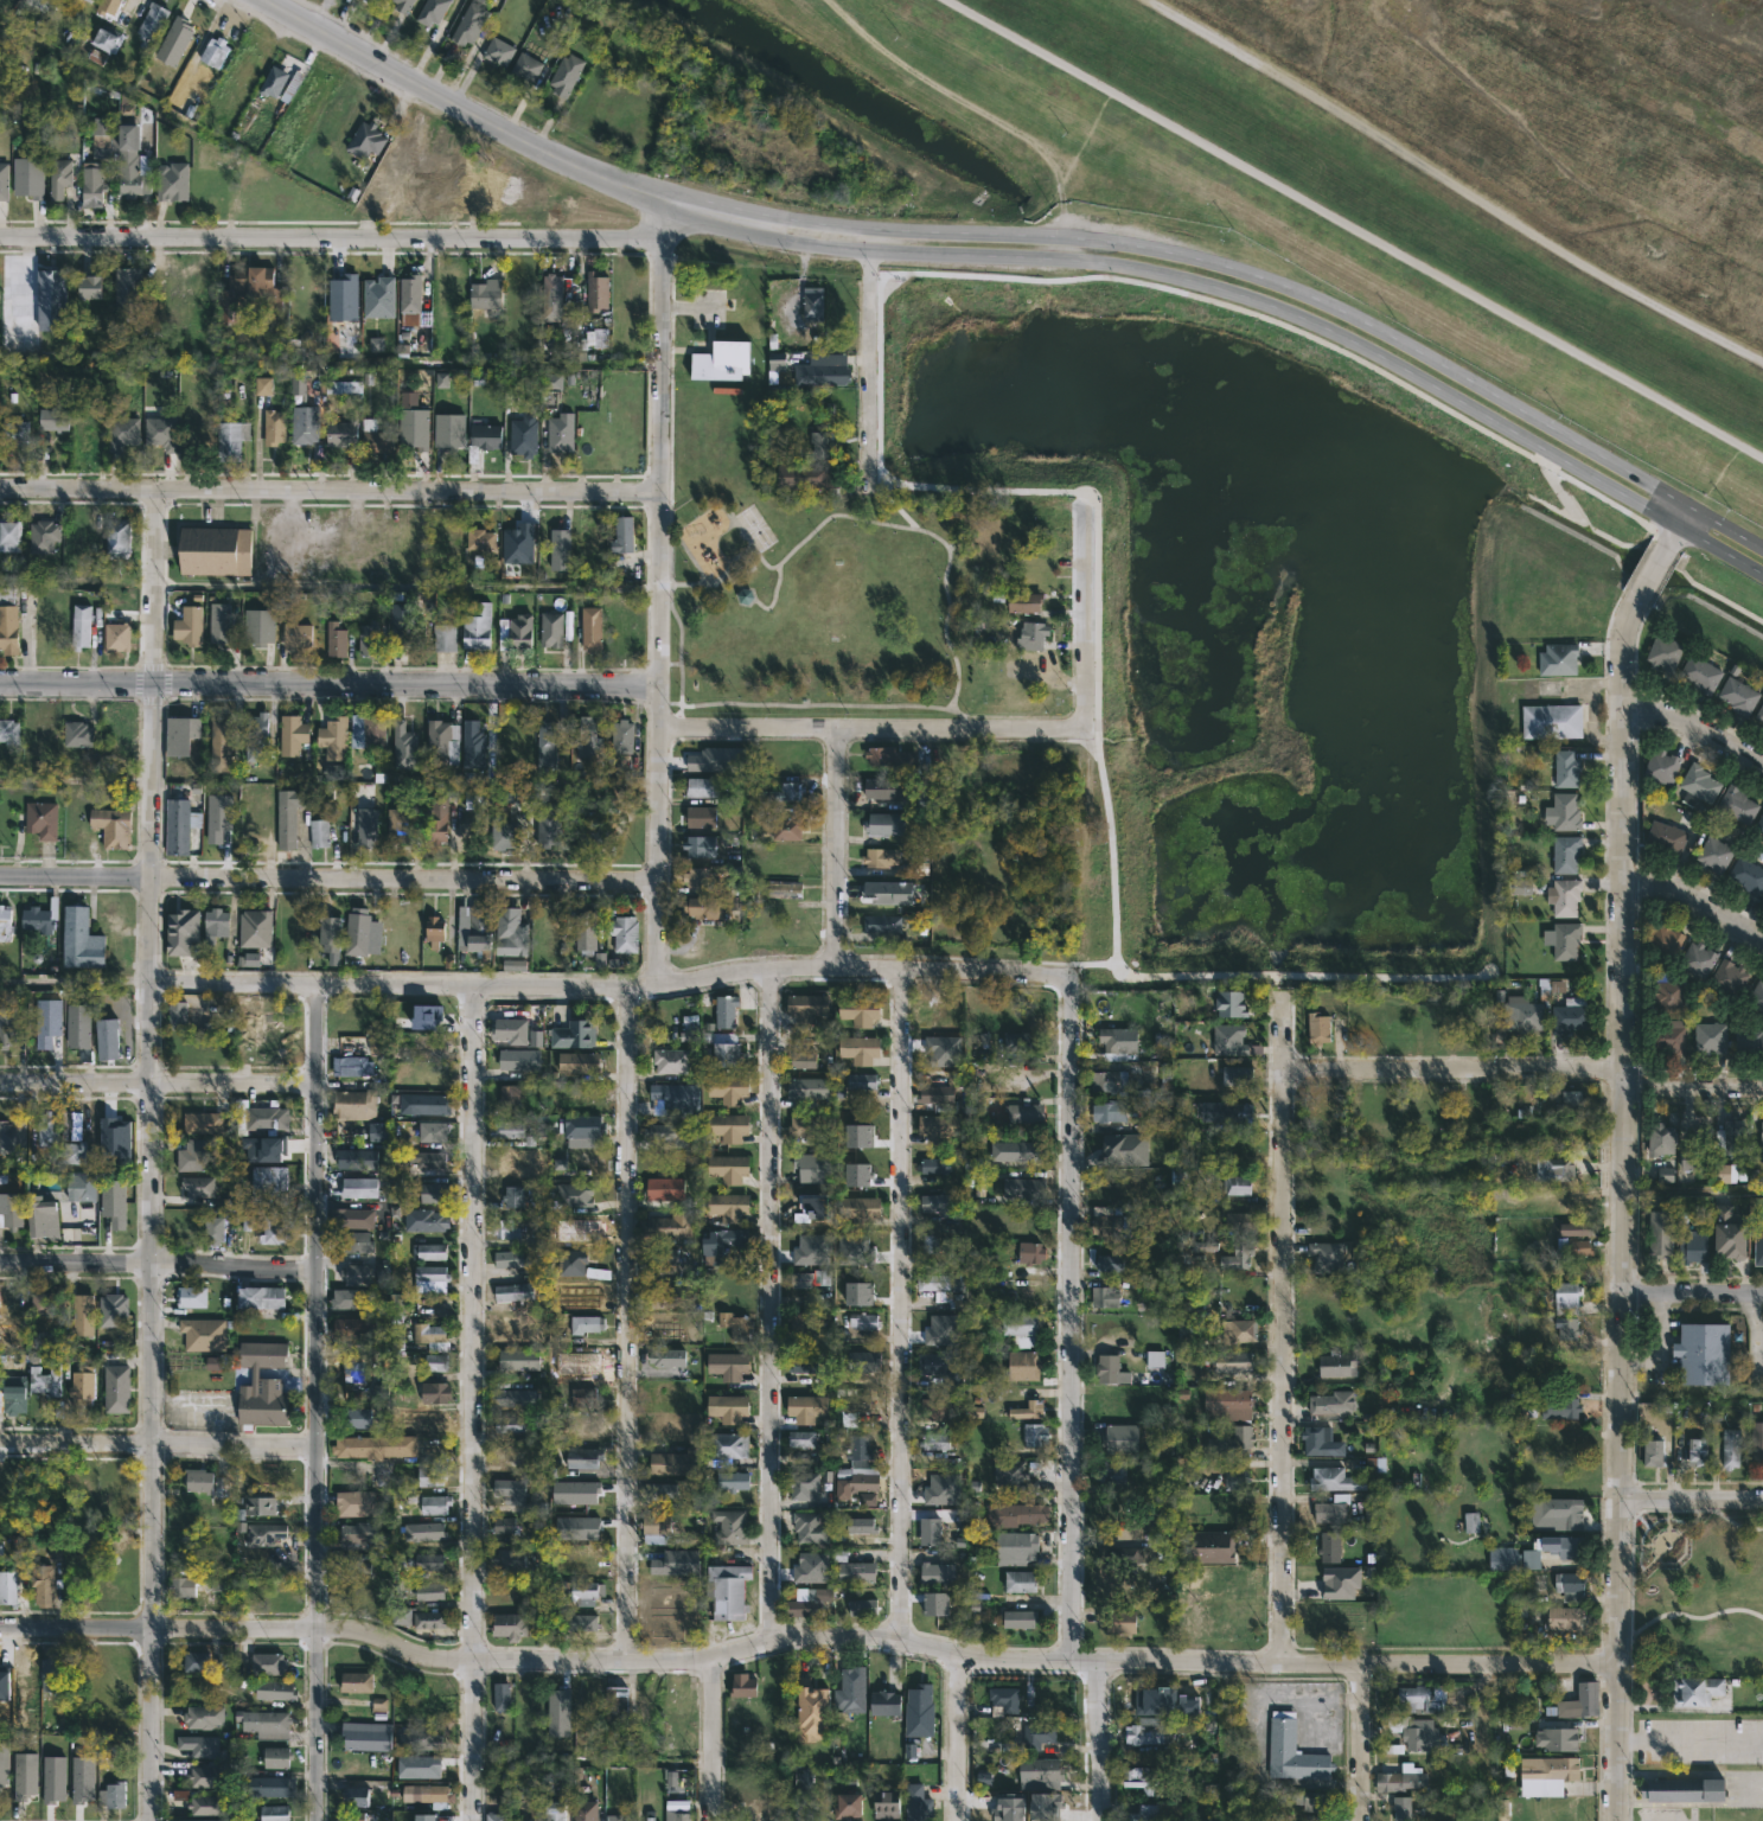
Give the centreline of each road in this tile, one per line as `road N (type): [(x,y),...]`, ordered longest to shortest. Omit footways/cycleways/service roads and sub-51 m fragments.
road 1 (residential): [(1622,1662),(1073,1661),(809,1635),(677,1661),(474,1659),(419,1654),(370,1632),(318,1629),(0,1629)]
road 2 (residential): [(151,1820),(158,490)]
road 3 (residential): [(1621,1820),(1624,621),(1691,509)]
road 4 (track): [(949,0),(1762,455)]
road 5 (residential): [(1071,975),(833,966),(632,986),(151,982)]
road 6 (residential): [(318,1820),(319,985)]
road 7 (residential): [(473,1820),(475,986)]
road 8 (residential): [(656,984),(662,197)]
road 9 (tertiary): [(1056,260),(1221,289),(1309,321),(1762,575)]
road 10 (tertiary): [(1762,550),(1311,298),(1184,256),(1059,236)]
road 11 (residential): [(1073,1661),(1071,975)]
road 12 (residential): [(627,1660),(632,986)]
road 13 (residential): [(769,1642),(769,969)]
road 14 (residential): [(898,1641),(901,970)]
road 15 (residential): [(1280,1663),(1280,993)]
road 16 (residential): [(664,493),(0,484)]
road 17 (residential): [(662,685),(0,681)]
road 18 (residential): [(660,241),(0,236)]
road 19 (residential): [(658,880),(0,876)]
road 20 (tertiary): [(662,197),(464,111),(267,0)]
road 21 (residential): [(1086,728),(660,721)]
road 22 (track): [(1059,236),(1060,197),(1042,152),(922,85),(825,0)]
road 23 (residential): [(1625,1071),(1284,1068)]
road 24 (residential): [(319,1267),(0,1263)]
road 25 (residential): [(318,1448),(0,1443)]
road 26 (tertiary): [(780,239),(1056,260)]
road 27 (tertiary): [(1059,236),(791,218)]
road 28 (residential): [(833,966),(835,727)]
road 29 (residential): [(1086,728),(1084,491)]
road 30 (residential): [(867,464),(868,250)]
road 31 (residential): [(320,1082),(151,1082)]
road 32 (residential): [(956,1820),(957,1654)]
road 33 (residential): [(711,1820),(708,1656)]
road 34 (residential): [(1104,1820),(1098,1661)]
road 35 (residential): [(1362,1820),(1358,1665)]
road 36 (residential): [(1762,939),(1622,878)]
road 37 (residential): [(151,1082),(0,1082)]
road 38 (residential): [(1762,768),(1680,723),(1625,708)]
road 39 (residential): [(1762,1501),(1623,1500)]
road 40 (residential): [(1762,1295),(1624,1295)]
road 41 (residential): [(1762,1087),(1625,1087)]
road 42 (tertiary): [(791,218),(662,197)]
road 43 (tertiary): [(662,197),(741,232),(780,239)]

